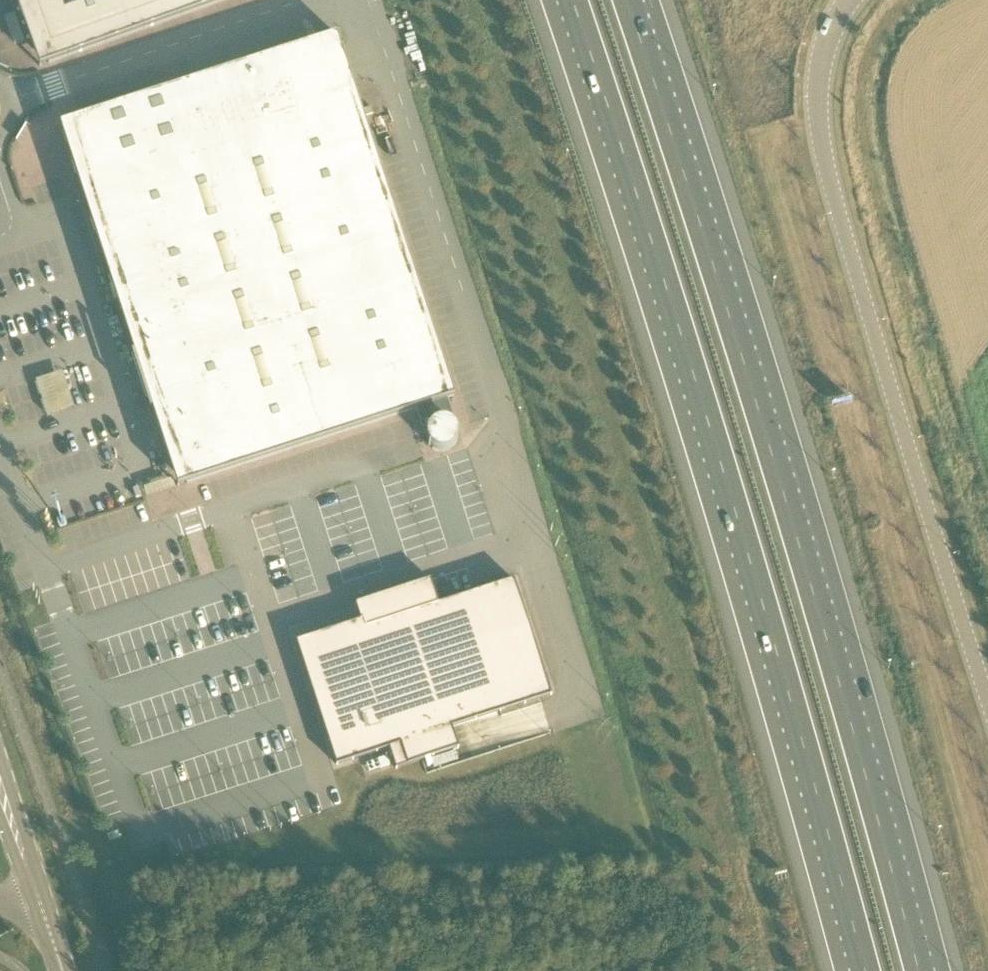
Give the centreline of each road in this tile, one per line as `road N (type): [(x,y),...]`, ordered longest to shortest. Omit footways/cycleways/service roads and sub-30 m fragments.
road 1 (motorway): [(918,970),(819,599),(625,0)]
road 2 (motorway): [(572,0),(770,627),(863,970)]
road 3 (tertiary): [(987,703),(824,162),(822,75),(832,33),(852,0)]
road 4 (unclassified): [(367,0),(497,421)]
road 5 (unclassified): [(10,101),(327,0)]
road 6 (secondary): [(61,970),(0,789)]

